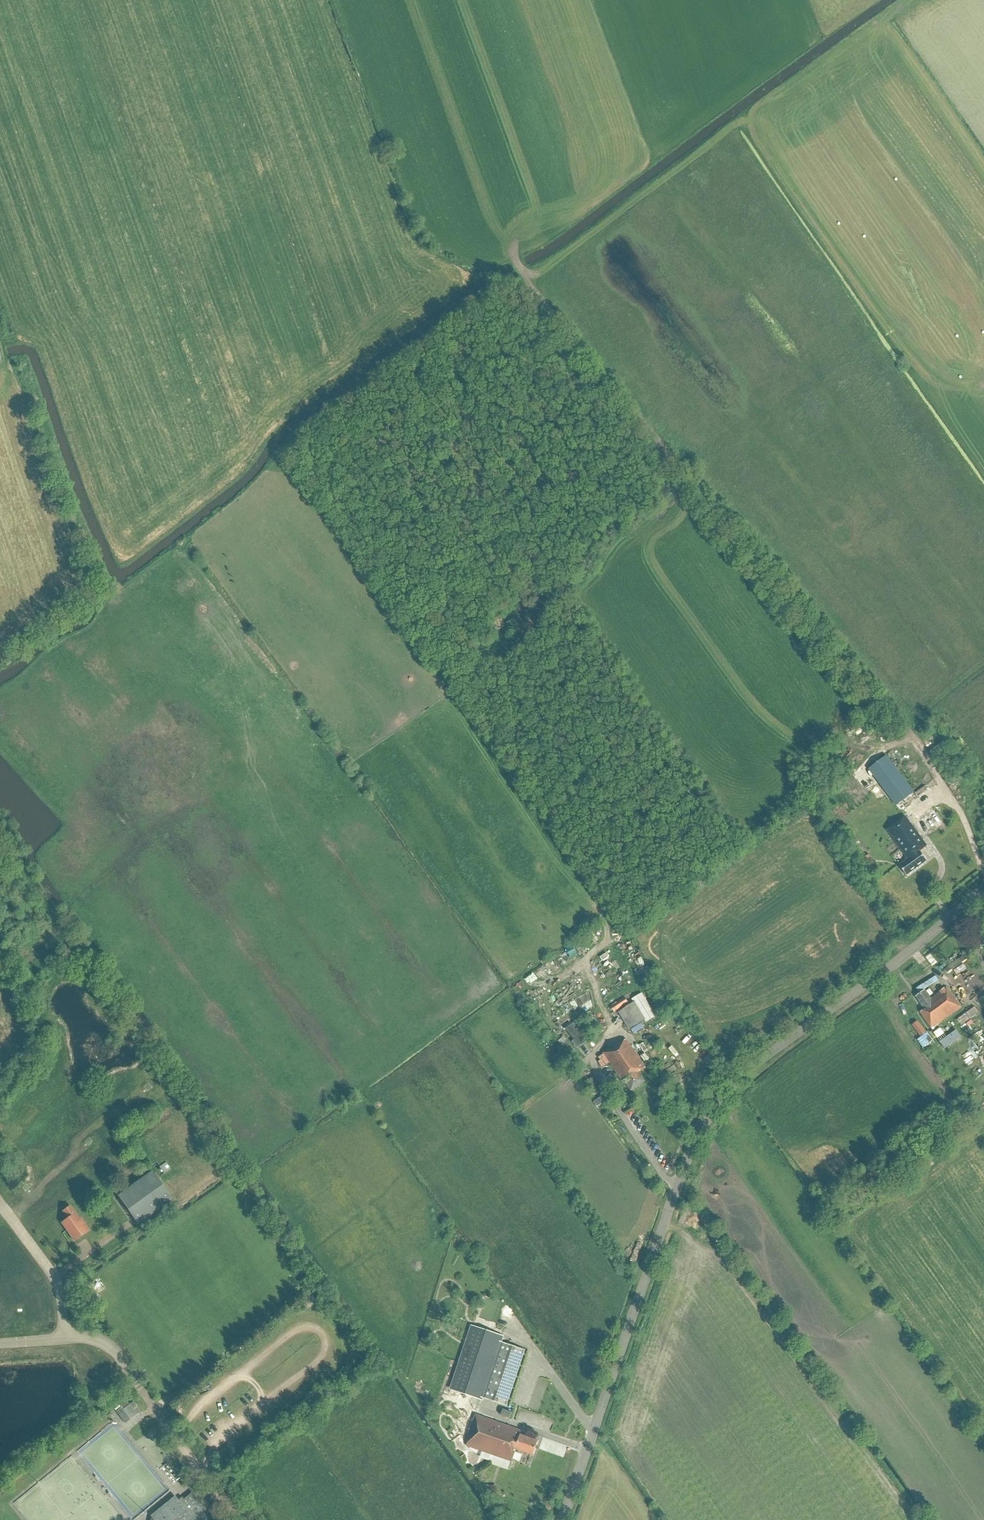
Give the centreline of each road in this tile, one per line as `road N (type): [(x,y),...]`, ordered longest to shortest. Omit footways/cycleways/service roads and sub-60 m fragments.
road 1 (unclassified): [(563,1519),(678,1184),(711,1114),(766,1056),(983,888)]
road 2 (track): [(907,731),(694,497),(679,464),(567,338),(514,257)]
road 3 (track): [(280,458),(522,275)]
road 4 (unclassified): [(240,1519),(115,1353),(91,1339),(64,1339)]
road 5 (track): [(450,687),(573,593)]

